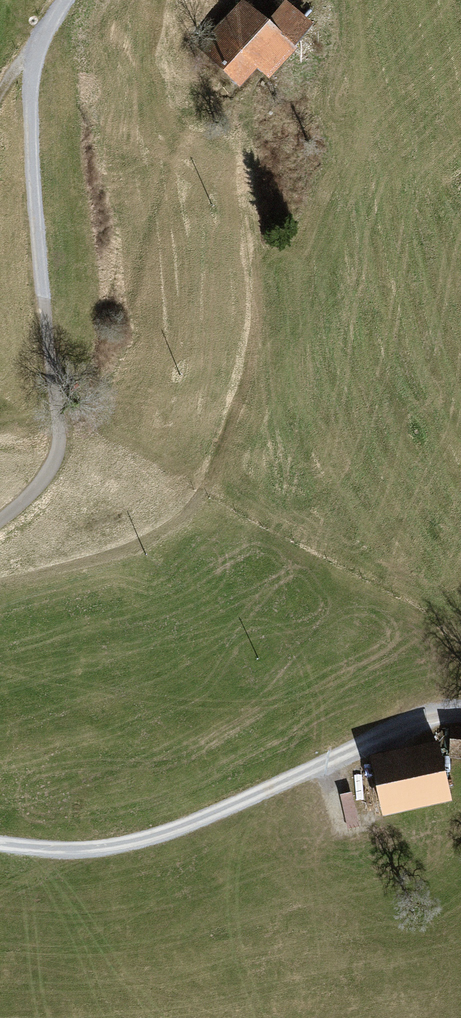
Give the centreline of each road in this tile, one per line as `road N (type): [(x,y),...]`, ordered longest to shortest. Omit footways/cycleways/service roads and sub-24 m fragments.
road 1 (track): [(0,579),(163,534),(203,487),(252,342),(245,102)]
road 2 (track): [(0,519),(54,464),(59,435),(33,150),(34,76),(39,37),(67,0)]
road 3 (track): [(460,714),(416,723),(138,841),(59,850),(0,845)]

